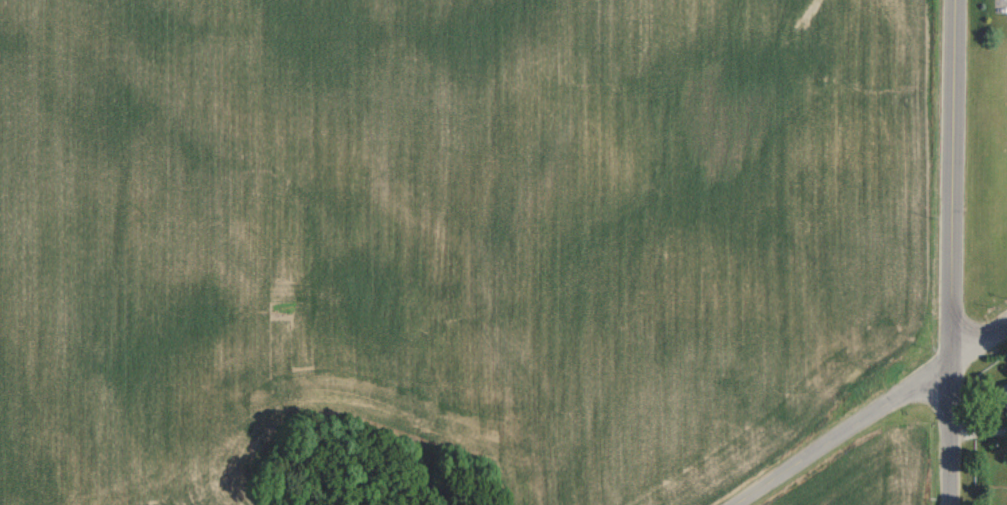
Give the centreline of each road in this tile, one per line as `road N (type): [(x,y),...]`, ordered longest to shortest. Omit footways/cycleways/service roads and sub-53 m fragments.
road 1 (residential): [(955,0),(949,504)]
road 2 (residential): [(733,504),(1006,320)]

